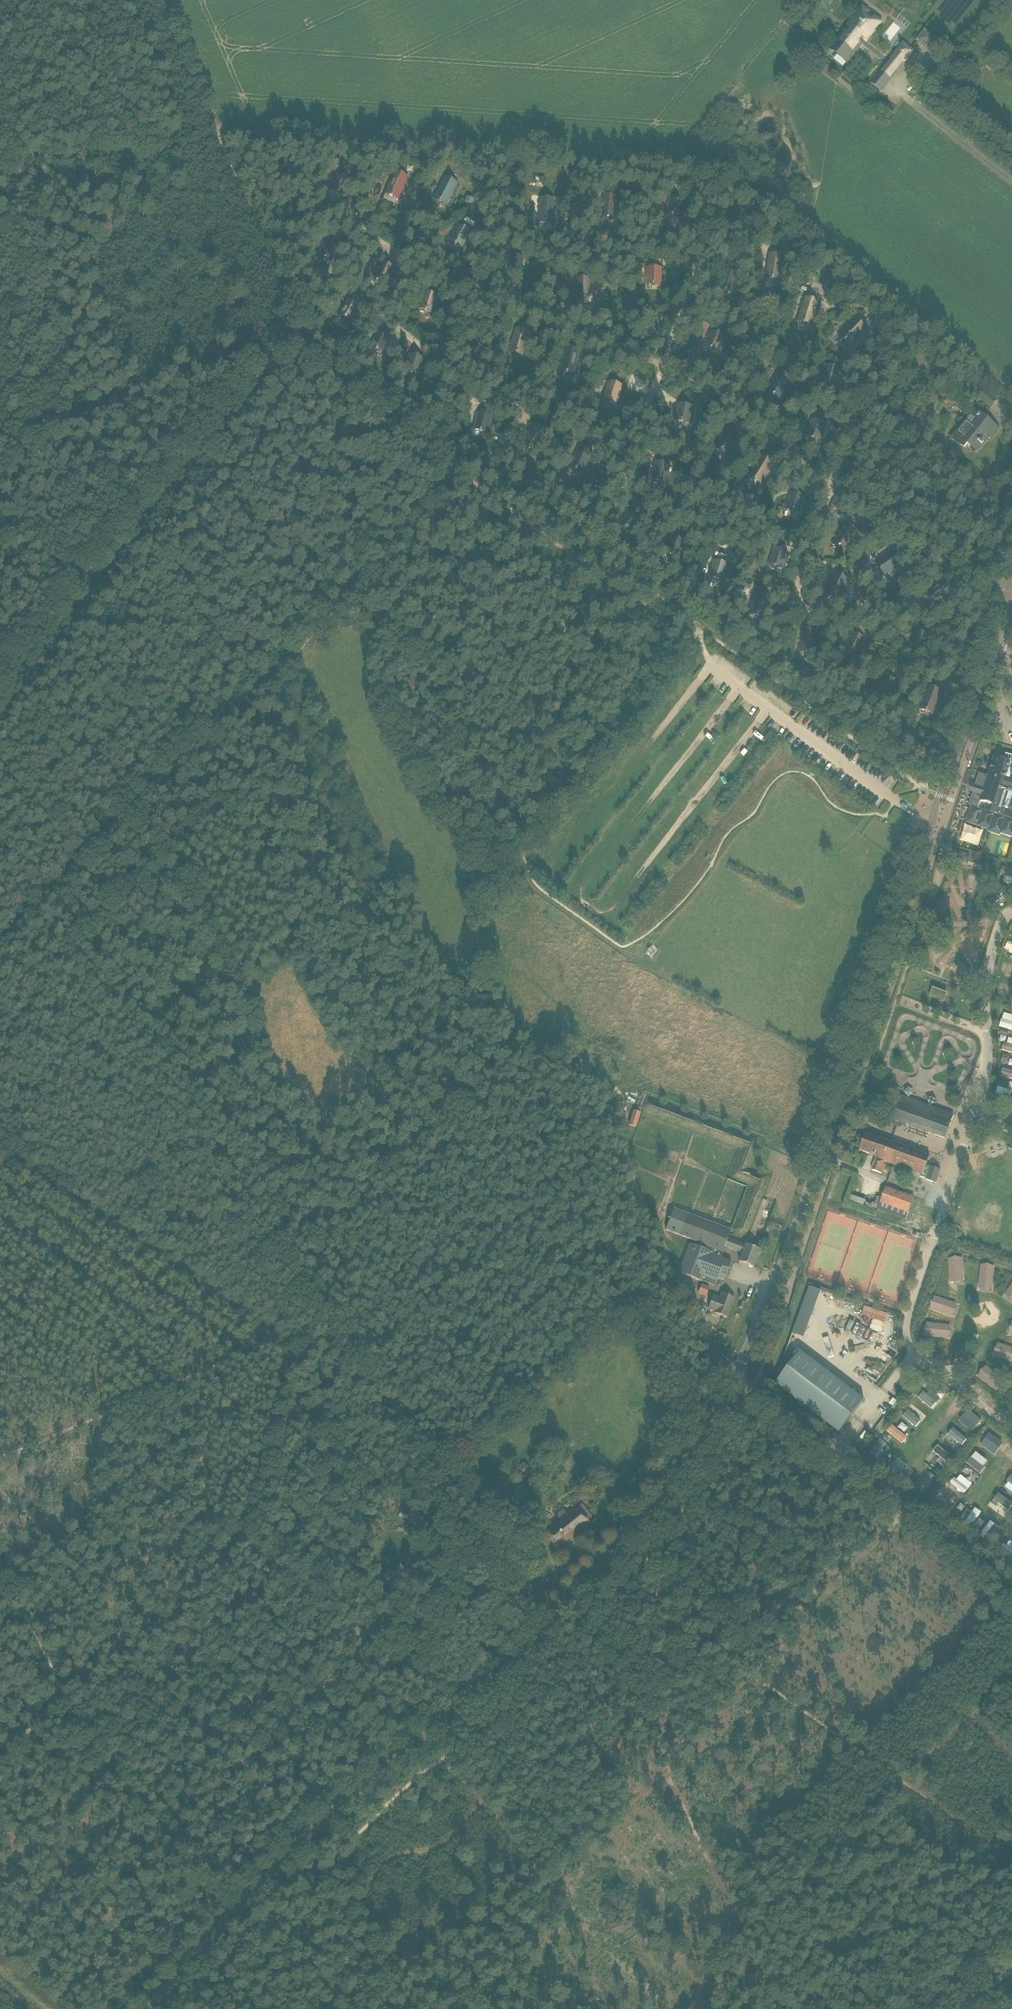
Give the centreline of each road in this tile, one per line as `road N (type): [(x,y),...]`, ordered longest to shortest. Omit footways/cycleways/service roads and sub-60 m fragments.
road 1 (secondary): [(131,2008),(293,1844),(533,1638),(679,1475),(734,1380)]
road 2 (track): [(1011,387),(726,172),(214,137)]
road 3 (secondary): [(734,1380),(810,1189),(1011,584)]
road 4 (track): [(450,452),(291,660),(20,919)]
road 5 (track): [(24,1448),(270,1328),(0,1148)]
road 6 (track): [(295,343),(173,468),(0,688)]
road 7 (track): [(1011,1675),(896,1775),(731,1945),(697,1966)]
road 8 (track): [(238,1902),(89,1752),(0,1560)]
road 9 (track): [(572,1597),(420,1455),(336,1350),(270,1328)]
road 10 (track): [(407,1956),(553,1823),(697,1966)]
road 11 (track): [(154,0),(284,293),(295,343)]
road 12 (unclassified): [(1011,1591),(734,1380)]
road 13 (track): [(0,450),(295,343)]
road 14 (track): [(450,452),(698,624)]
road 15 (track): [(698,624),(920,788)]
road 16 (track): [(692,1627),(896,1775)]
road 17 (track): [(465,2008),(293,1844)]
road 18 (track): [(0,59),(14,157),(0,177)]
road 19 (track): [(922,2008),(1011,1929)]

